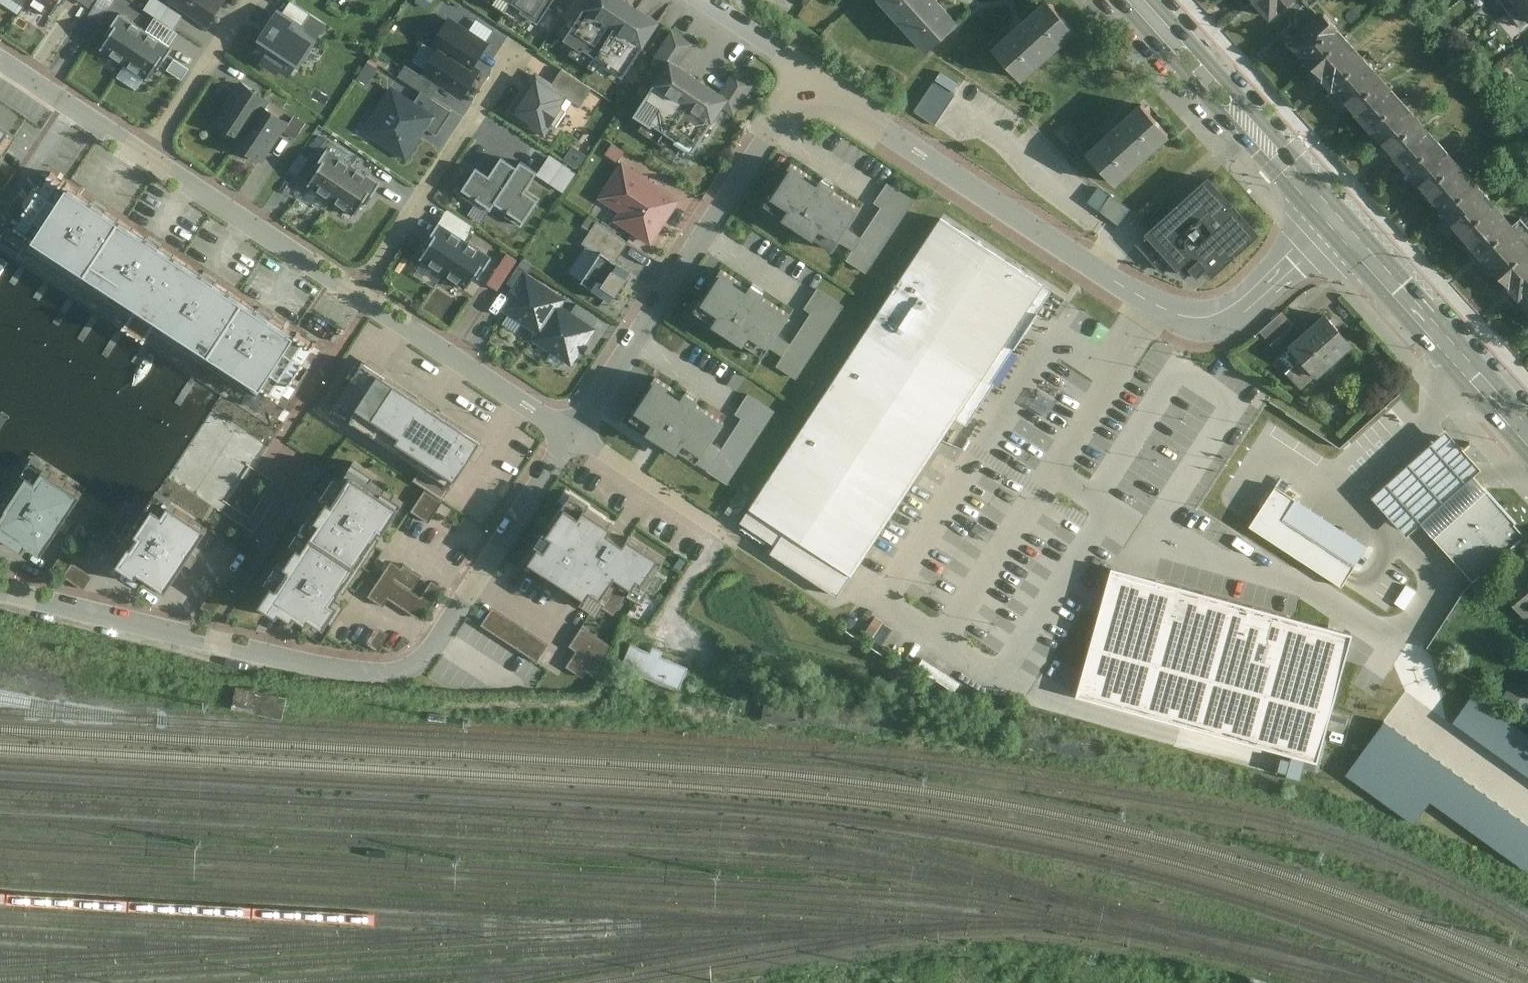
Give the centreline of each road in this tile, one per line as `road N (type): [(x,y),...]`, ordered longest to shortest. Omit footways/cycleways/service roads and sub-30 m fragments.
road 1 (residential): [(0,591),(357,670),(419,661),(577,430)]
road 2 (residential): [(0,57),(354,294),(577,430)]
road 3 (residential): [(810,76),(1038,233),(1188,317),(1245,310),(1333,223)]
road 4 (residential): [(810,76),(577,430)]
road 5 (tertiary): [(1333,223),(1135,0)]
road 6 (tertiary): [(1527,439),(1333,223)]
road 7 (residential): [(577,430),(714,522)]
road 8 (residential): [(706,0),(810,76)]

